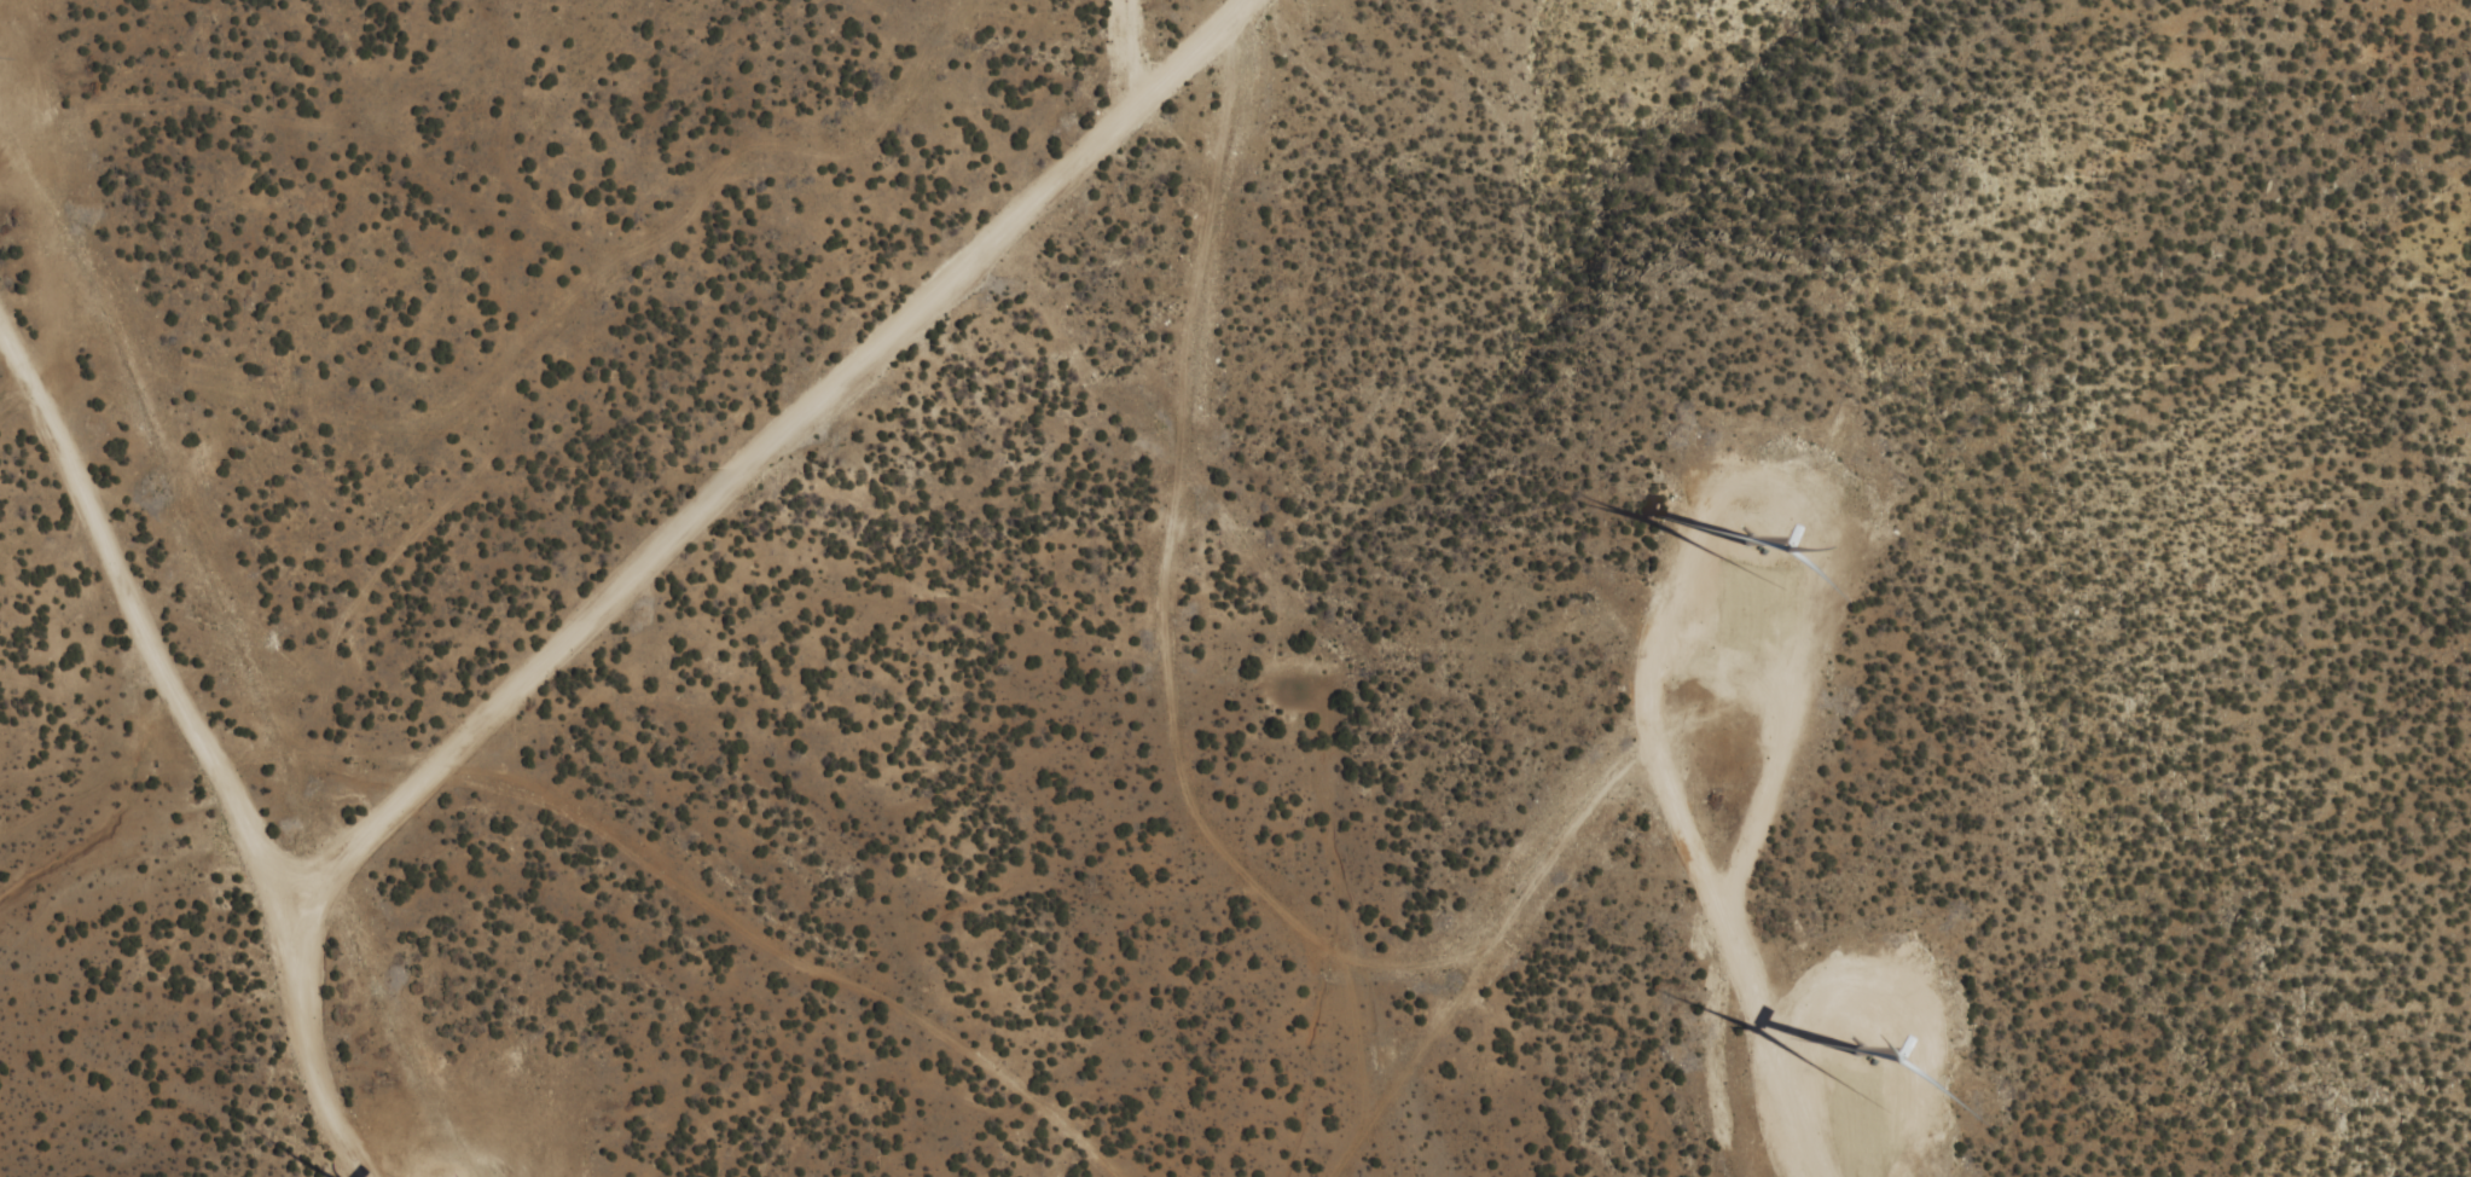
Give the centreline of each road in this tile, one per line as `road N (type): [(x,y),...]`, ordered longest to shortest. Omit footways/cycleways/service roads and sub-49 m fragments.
road 1 (residential): [(1100,1176),(962,1104),(912,1030),(663,868),(532,817),(382,799),(214,836),(0,949)]

